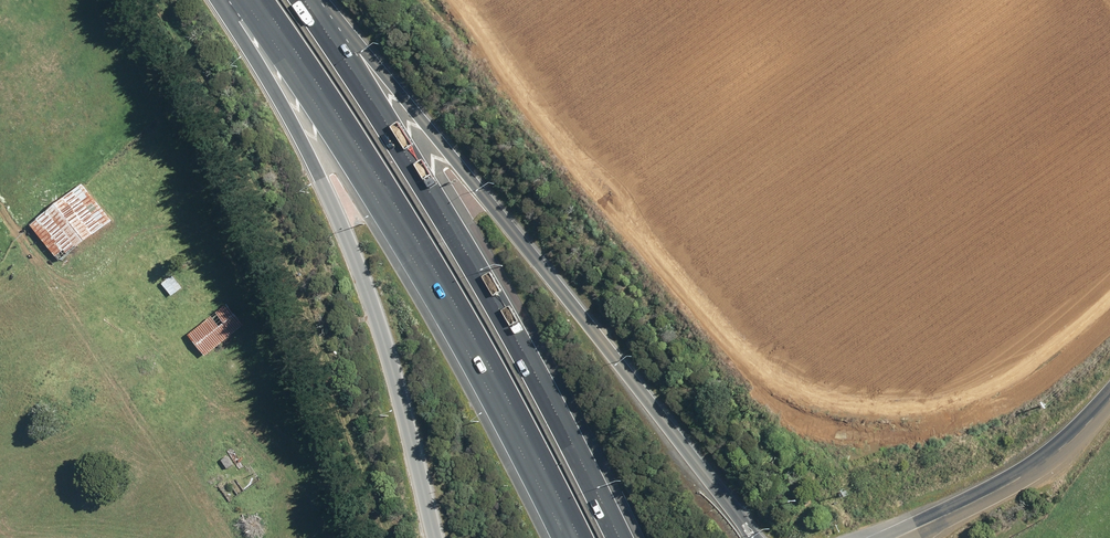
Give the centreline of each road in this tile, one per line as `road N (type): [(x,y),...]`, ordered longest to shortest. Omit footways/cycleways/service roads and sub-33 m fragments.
road 1 (motorway): [(324,0),(553,271),(752,537)]
road 2 (motorway): [(580,537),(383,186),(257,0)]
road 3 (motorway): [(302,0),(506,317),(618,537)]
road 4 (motorway): [(435,537),(364,284),(221,0)]
road 5 (unclassified): [(1109,400),(1055,460),(894,537)]

